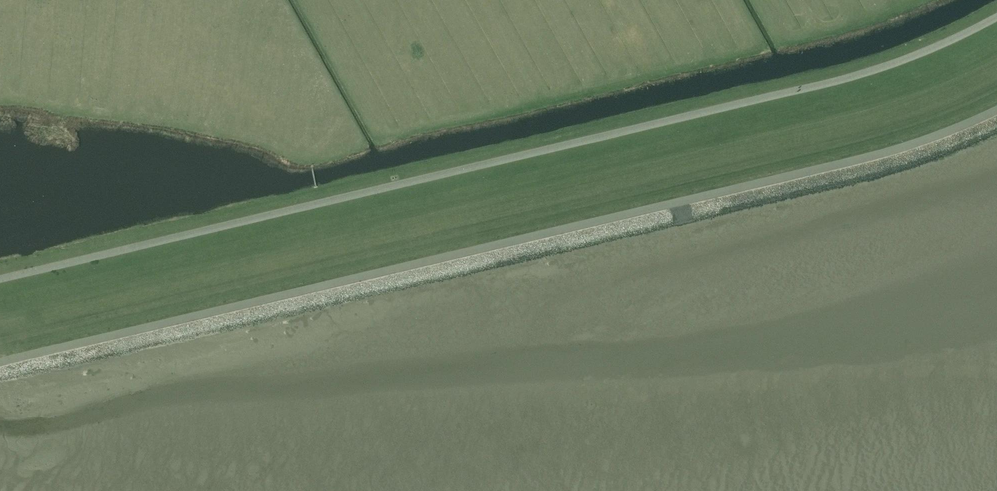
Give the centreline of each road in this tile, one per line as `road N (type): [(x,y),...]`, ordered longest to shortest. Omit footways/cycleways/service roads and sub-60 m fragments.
road 1 (unclassified): [(996,22),(856,80),(0,283)]
road 2 (unclassified): [(0,369),(856,167),(996,116)]

